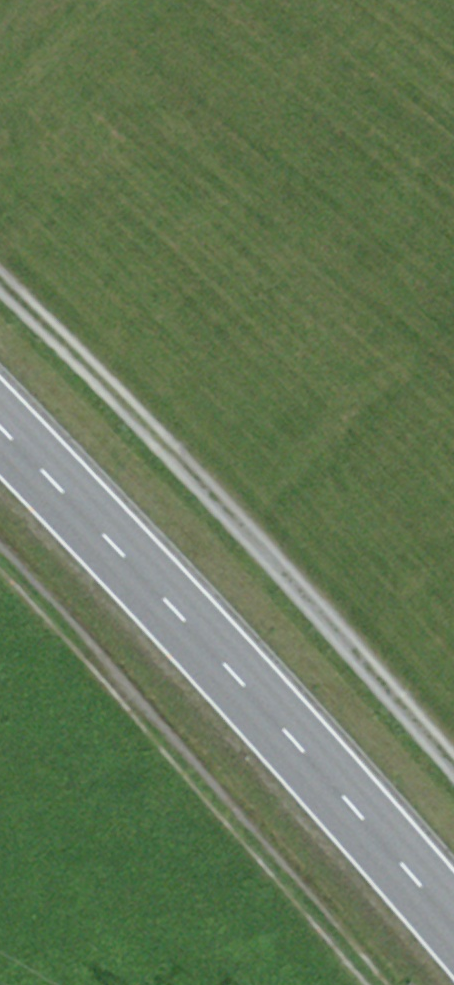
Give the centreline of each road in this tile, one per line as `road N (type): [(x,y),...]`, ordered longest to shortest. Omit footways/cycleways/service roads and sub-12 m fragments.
road 1 (primary): [(453,926),(168,593),(0,427)]
road 2 (track): [(453,739),(177,432),(0,266)]
road 3 (track): [(0,556),(382,984)]

